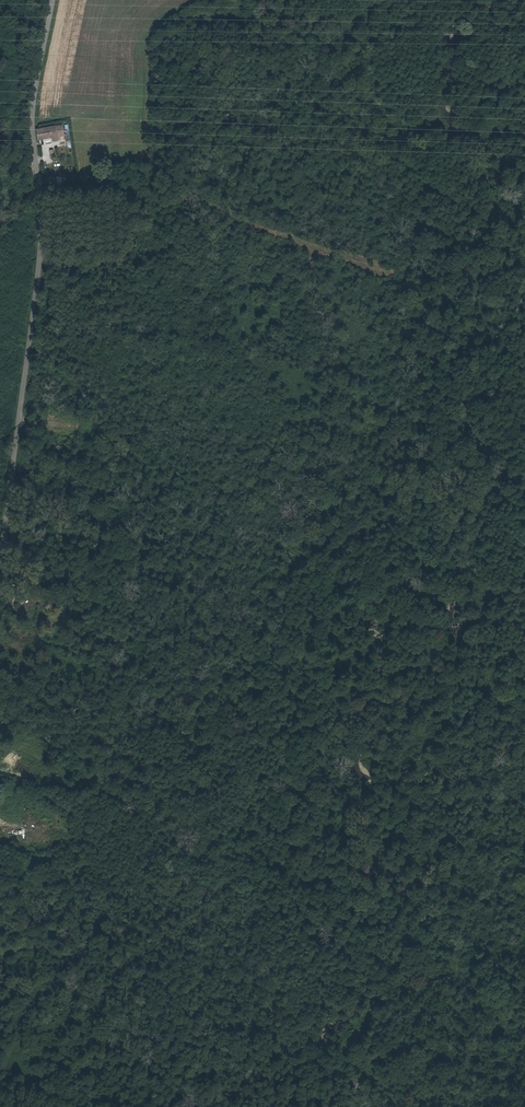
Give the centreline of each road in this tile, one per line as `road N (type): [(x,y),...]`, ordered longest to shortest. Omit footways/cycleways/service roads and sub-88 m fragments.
road 1 (tertiary): [(0,551),(41,271),(29,121),(52,0)]

